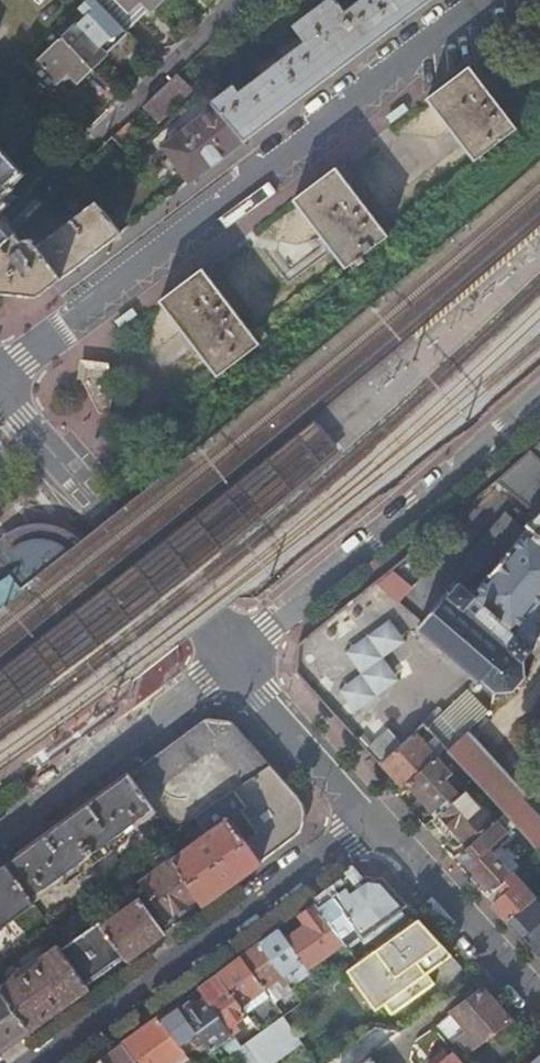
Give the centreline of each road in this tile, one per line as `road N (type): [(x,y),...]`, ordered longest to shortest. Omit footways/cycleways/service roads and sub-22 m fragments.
road 1 (residential): [(0,375),(487,0)]
road 2 (residential): [(372,821),(38,1062)]
road 3 (unclassified): [(233,656),(539,393)]
road 4 (tertiary): [(0,393),(233,656)]
road 5 (unclassified): [(0,839),(166,719),(233,656)]
road 6 (tertiary): [(233,656),(372,821)]
road 7 (tertiary): [(372,821),(505,963)]
road 8 (residential): [(231,0),(95,139)]
road 9 (residential): [(396,1062),(400,1042),(505,963)]

